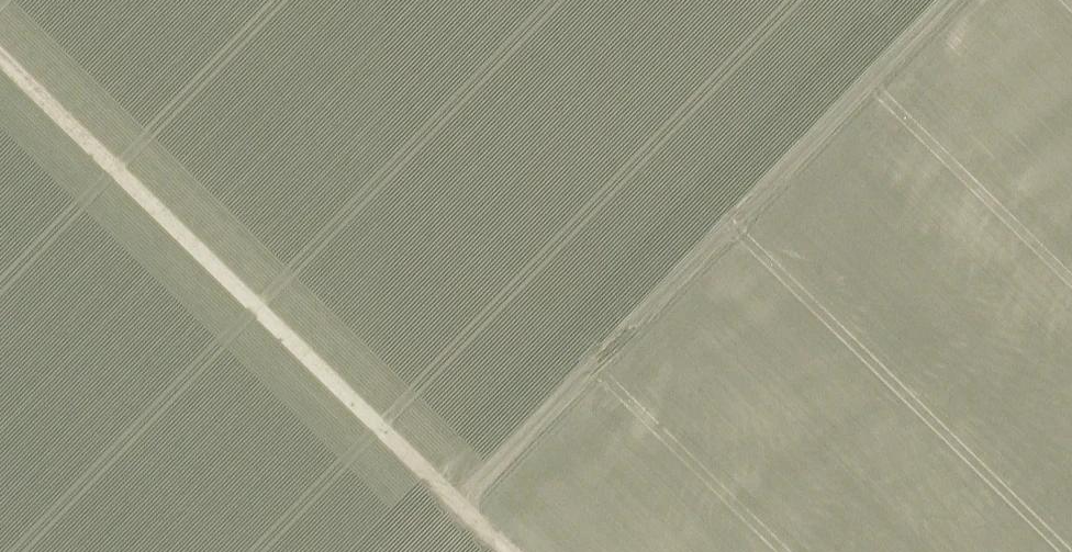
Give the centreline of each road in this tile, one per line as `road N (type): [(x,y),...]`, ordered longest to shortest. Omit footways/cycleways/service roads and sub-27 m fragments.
road 1 (track): [(509,551),(0,54)]

